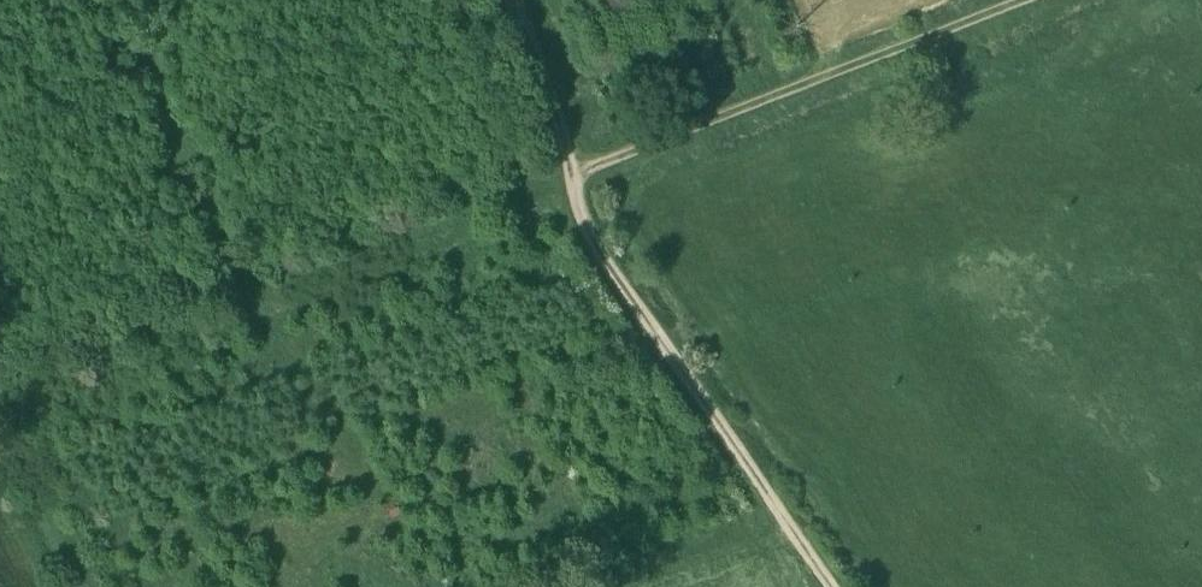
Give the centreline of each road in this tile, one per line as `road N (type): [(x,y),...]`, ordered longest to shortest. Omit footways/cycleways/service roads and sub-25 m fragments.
road 1 (track): [(836,586),(580,226),(567,141),(512,0)]
road 2 (track): [(572,175),(1029,0)]
road 3 (track): [(571,169),(248,287)]
road 4 (track): [(123,30),(115,62),(156,79),(248,287)]

